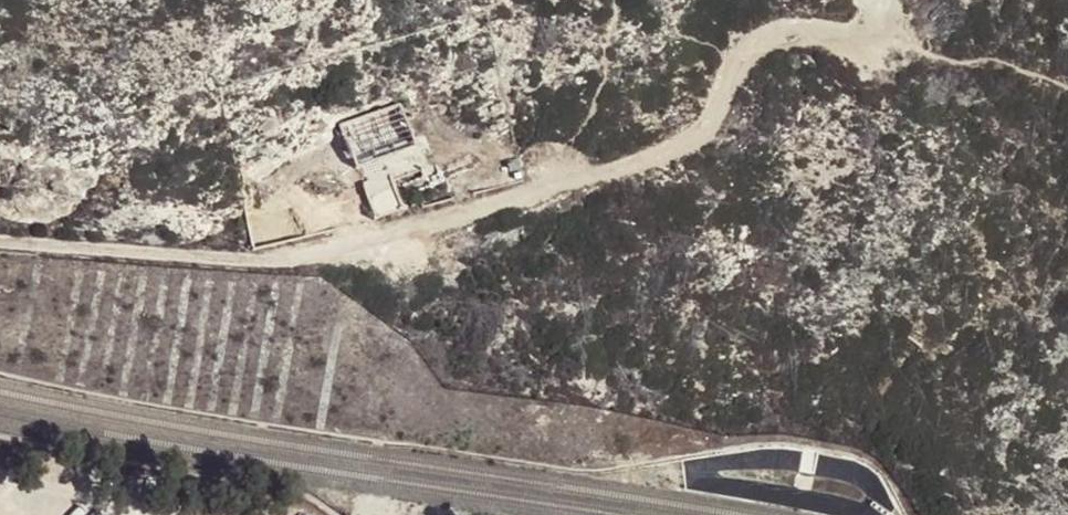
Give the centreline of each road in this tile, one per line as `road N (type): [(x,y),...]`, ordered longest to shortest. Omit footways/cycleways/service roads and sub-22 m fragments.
road 1 (track): [(0,232),(286,256),(372,246),(552,196),(693,140),(756,51),(861,37),(880,14),(880,0)]

